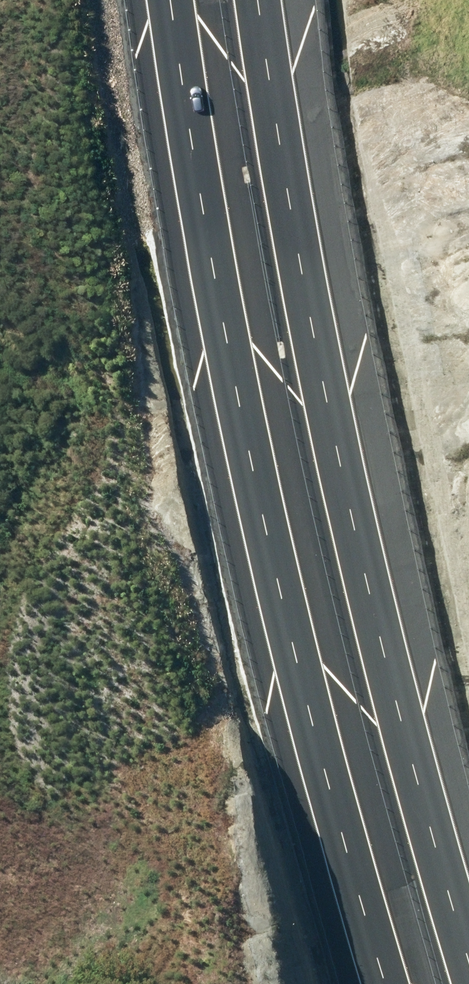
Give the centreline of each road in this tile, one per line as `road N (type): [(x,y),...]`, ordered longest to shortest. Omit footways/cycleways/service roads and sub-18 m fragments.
road 1 (motorway): [(392,983),(232,368),(171,0)]
road 2 (motorway): [(263,0),(281,145),(435,828),(468,941)]

